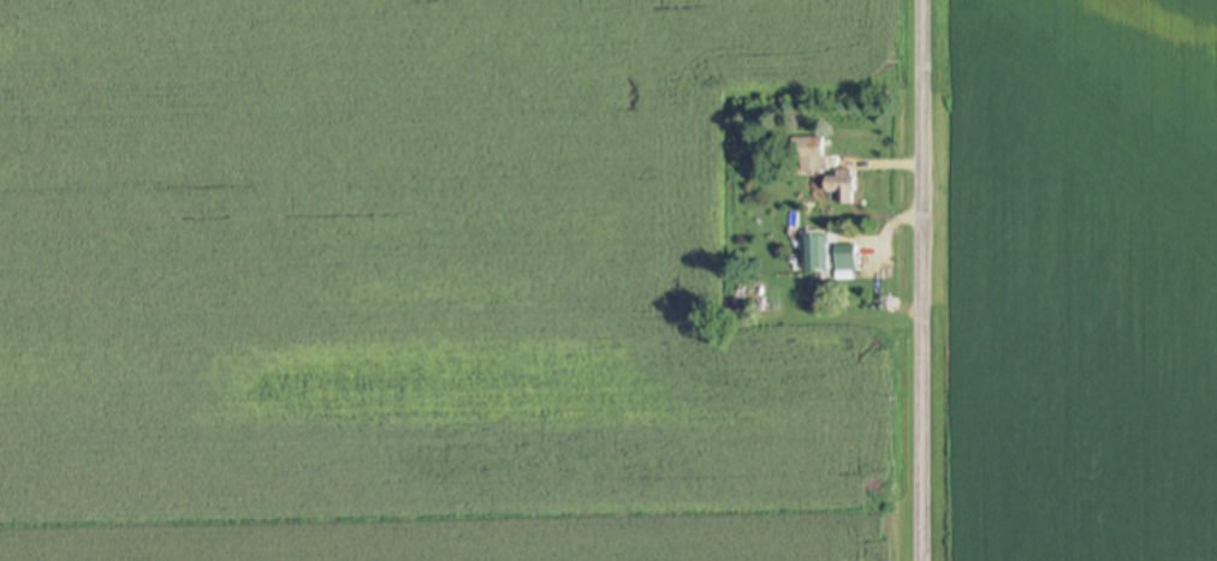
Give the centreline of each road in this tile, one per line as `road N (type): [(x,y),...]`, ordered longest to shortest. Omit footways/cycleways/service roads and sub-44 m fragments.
road 1 (residential): [(926,560),(925,0)]

